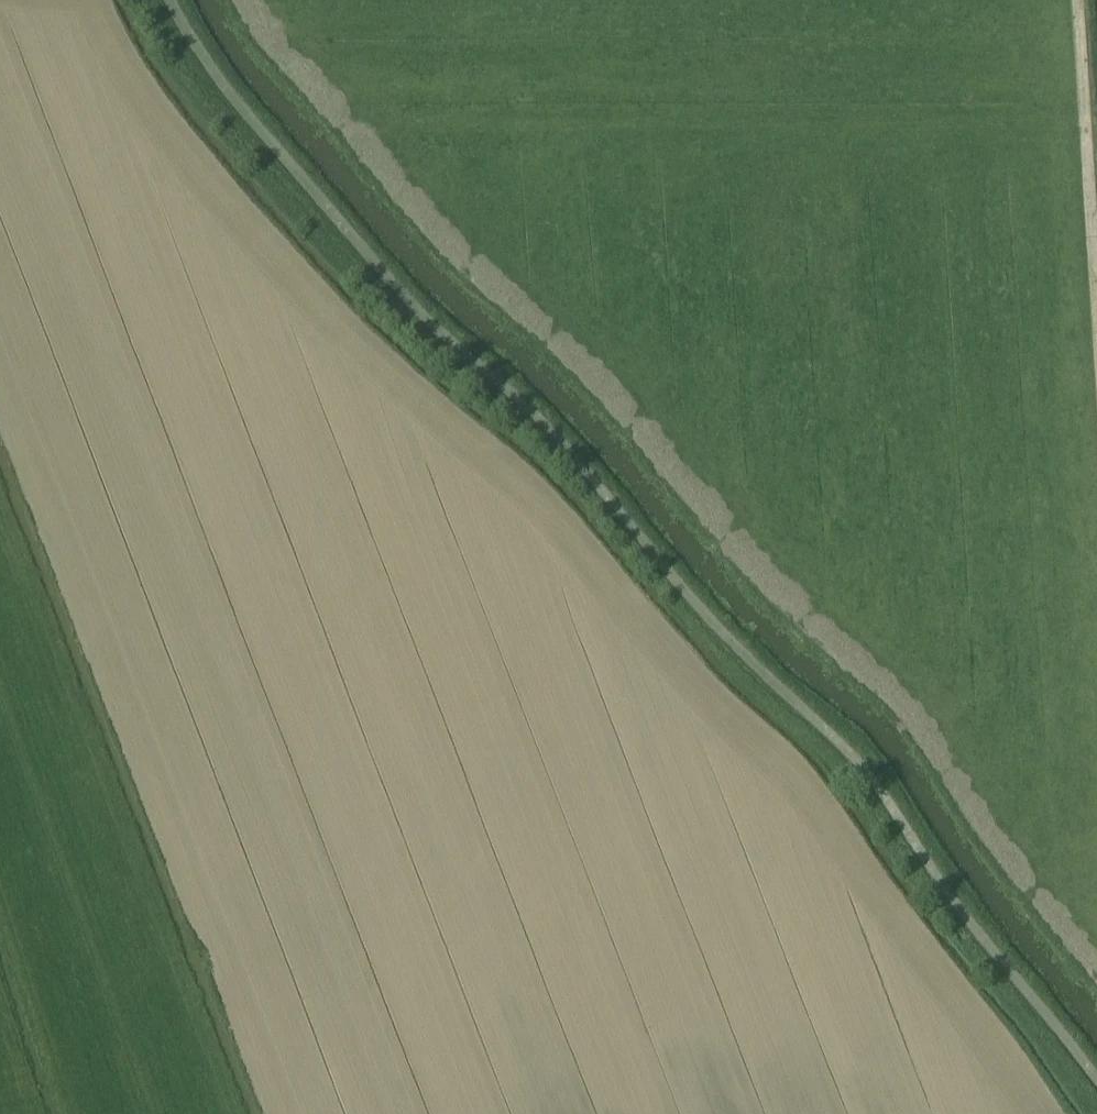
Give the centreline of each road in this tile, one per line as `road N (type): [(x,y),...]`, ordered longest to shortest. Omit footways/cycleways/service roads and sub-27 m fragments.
road 1 (track): [(1096,295),(1076,0)]

